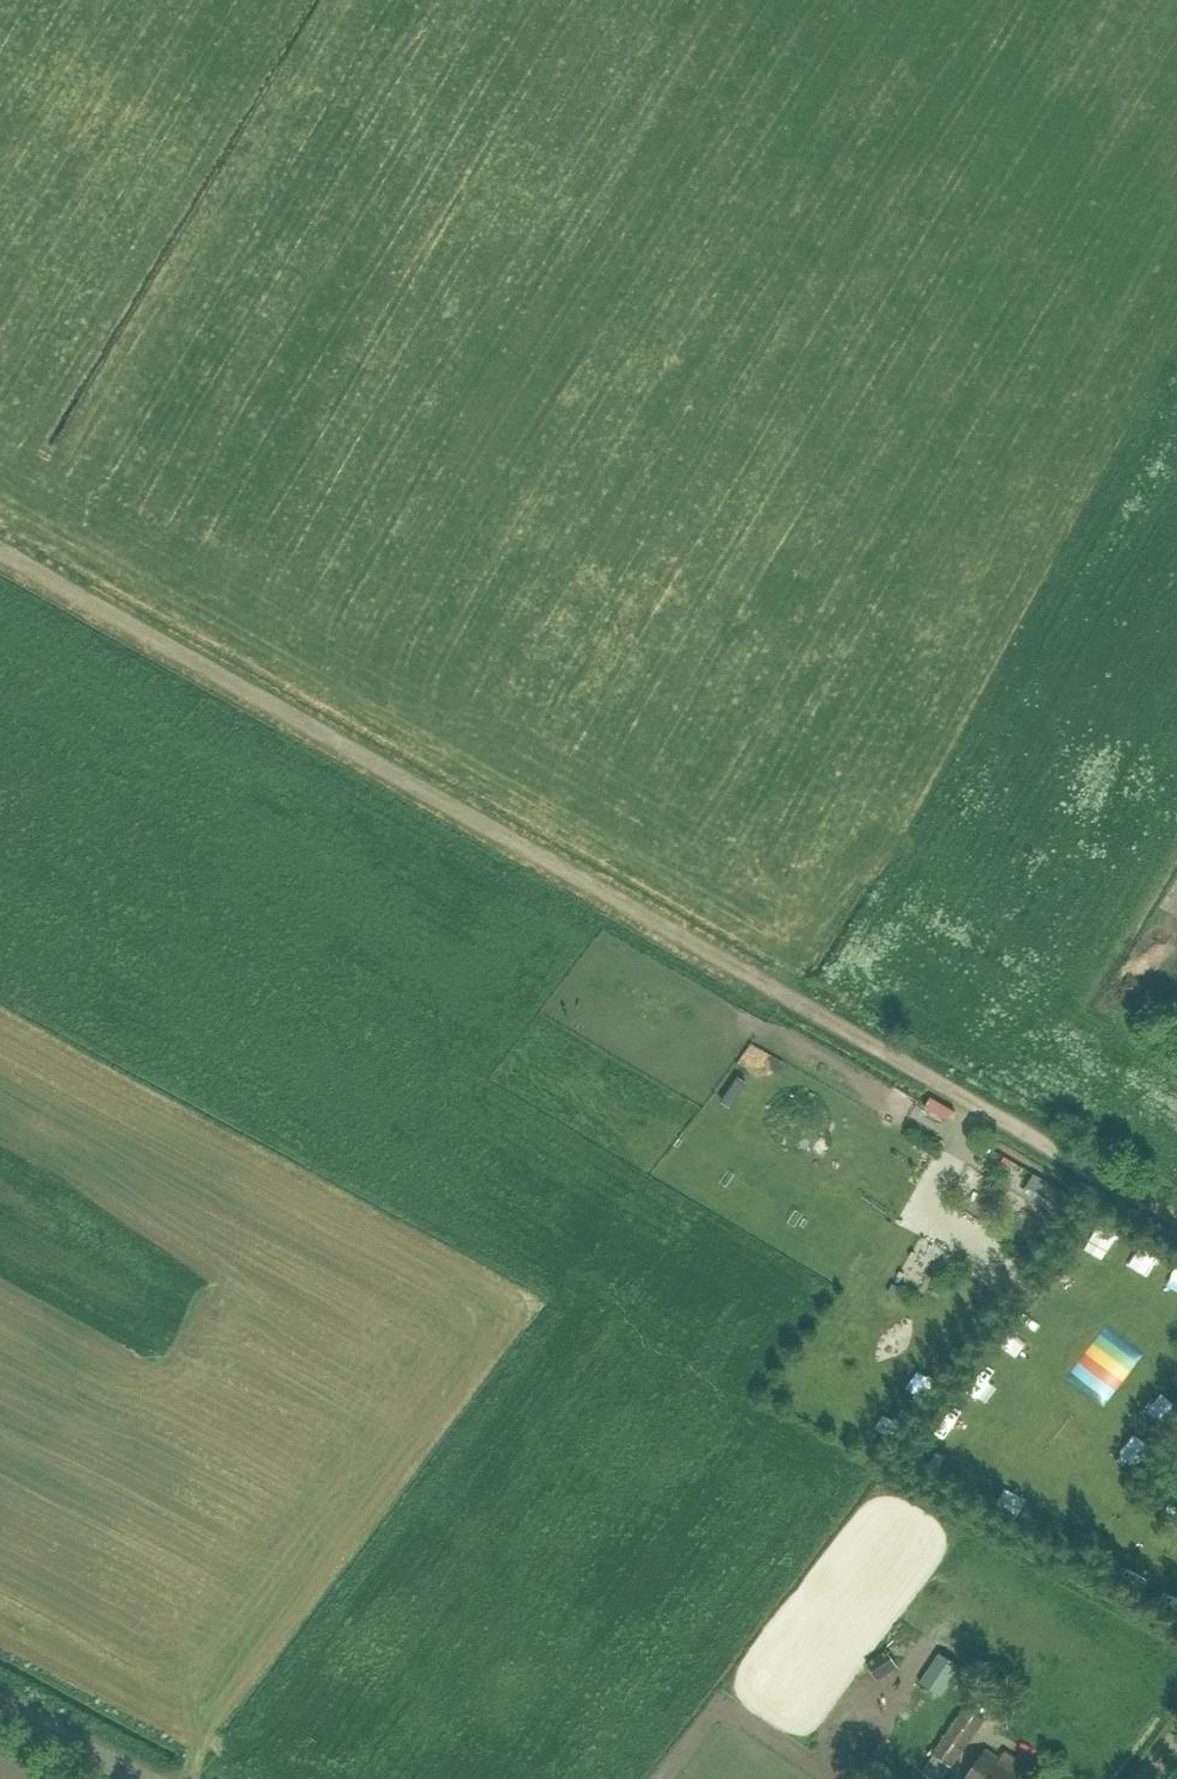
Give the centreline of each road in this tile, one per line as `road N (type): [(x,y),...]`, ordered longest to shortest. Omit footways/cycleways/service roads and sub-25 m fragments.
road 1 (track): [(1176,1215),(0,553)]
road 2 (track): [(980,1107),(919,1207),(1007,1279)]
road 3 (unclassified): [(124,1778),(0,1710)]

